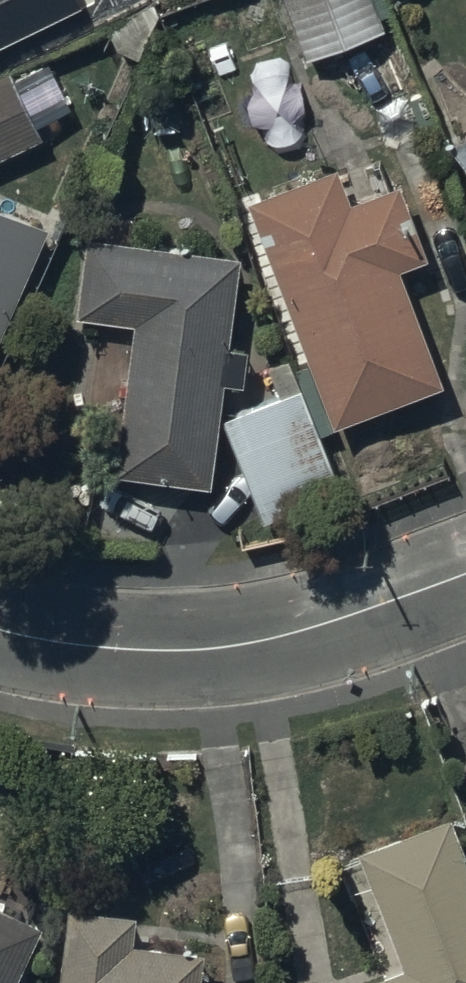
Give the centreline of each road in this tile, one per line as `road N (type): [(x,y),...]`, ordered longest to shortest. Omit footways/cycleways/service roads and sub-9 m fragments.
road 1 (residential): [(0,643),(251,662),(465,578)]

